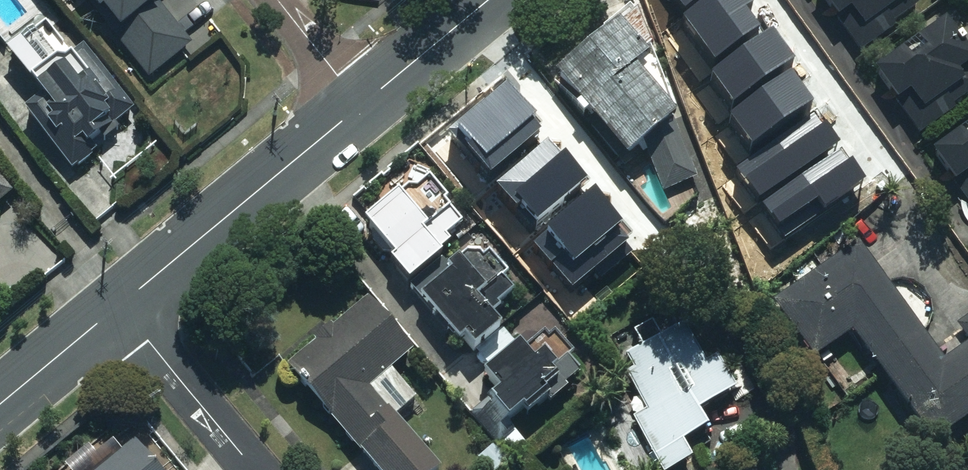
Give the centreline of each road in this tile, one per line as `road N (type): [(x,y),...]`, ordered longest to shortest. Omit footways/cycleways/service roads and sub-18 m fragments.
road 1 (primary): [(361,104),(121,308)]
road 2 (residential): [(255,469),(121,308)]
road 3 (primary): [(486,0),(361,104)]
road 4 (primary): [(121,308),(0,407)]
road 5 (residential): [(361,104),(272,0)]

